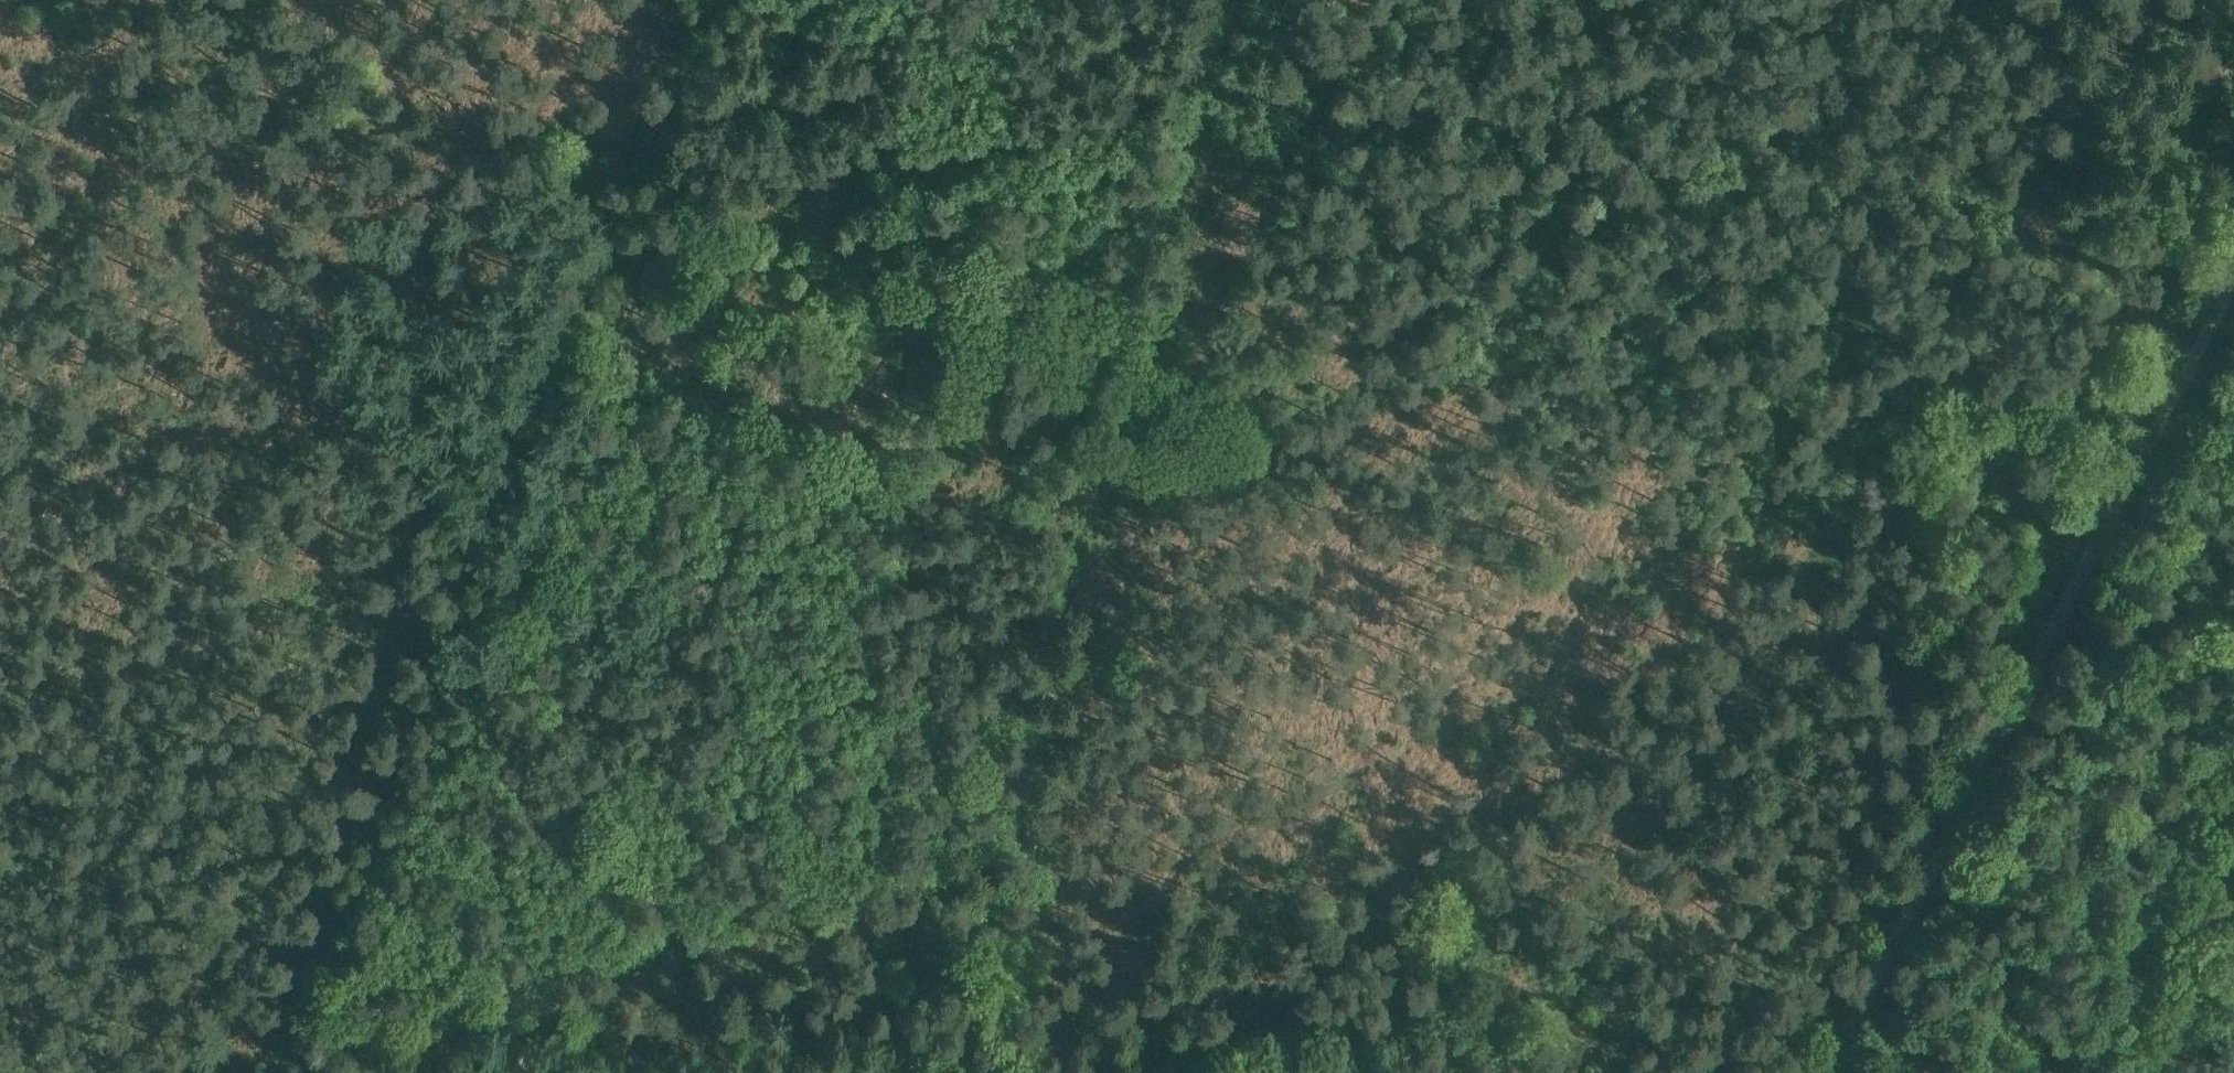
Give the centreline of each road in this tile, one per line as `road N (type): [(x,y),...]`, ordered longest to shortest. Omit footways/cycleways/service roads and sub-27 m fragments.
road 1 (track): [(1819,1072),(2233,276)]
road 2 (track): [(2064,602),(2233,735)]

